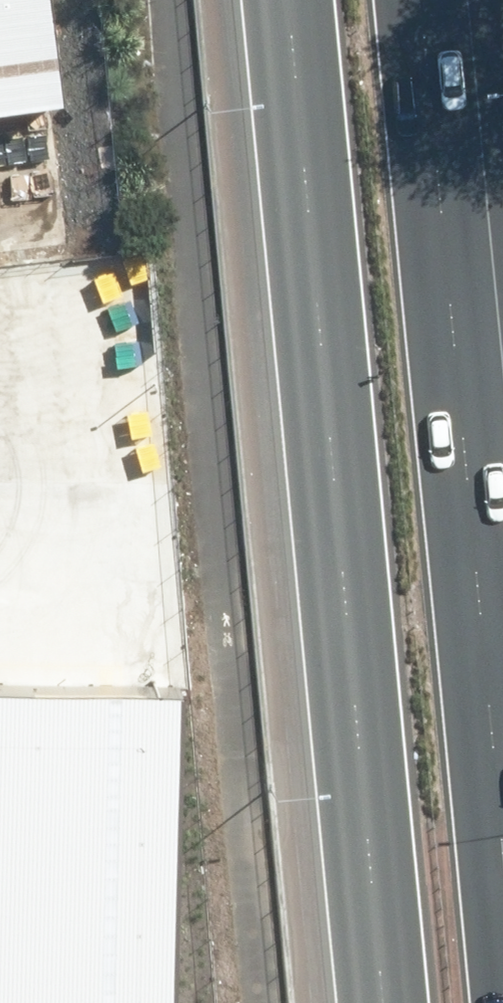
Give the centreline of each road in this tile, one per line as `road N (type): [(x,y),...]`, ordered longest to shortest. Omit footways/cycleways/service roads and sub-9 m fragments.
road 1 (motorway): [(382,1002),(273,0)]
road 2 (motorway): [(434,0),(502,668)]

